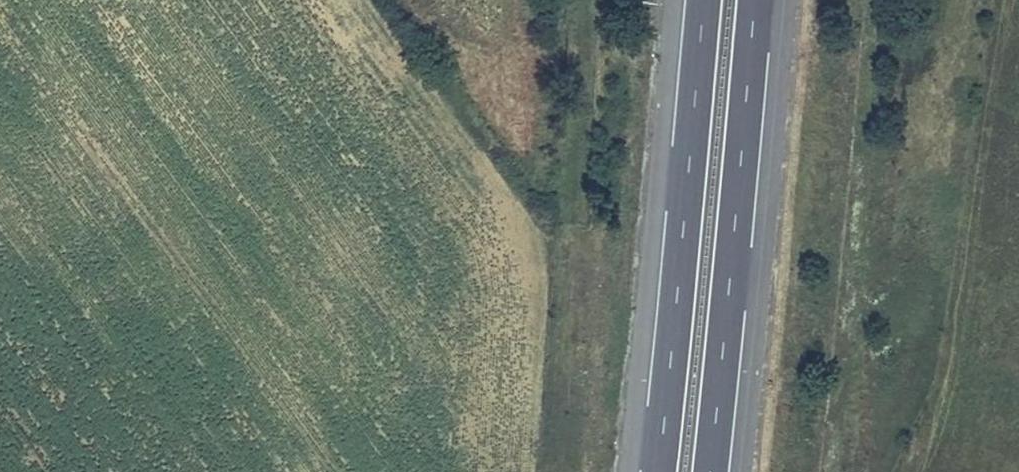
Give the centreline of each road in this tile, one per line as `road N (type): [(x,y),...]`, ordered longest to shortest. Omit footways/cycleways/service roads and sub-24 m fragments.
road 1 (motorway): [(704,0),(659,471)]
road 2 (motorway): [(709,471),(754,0)]

